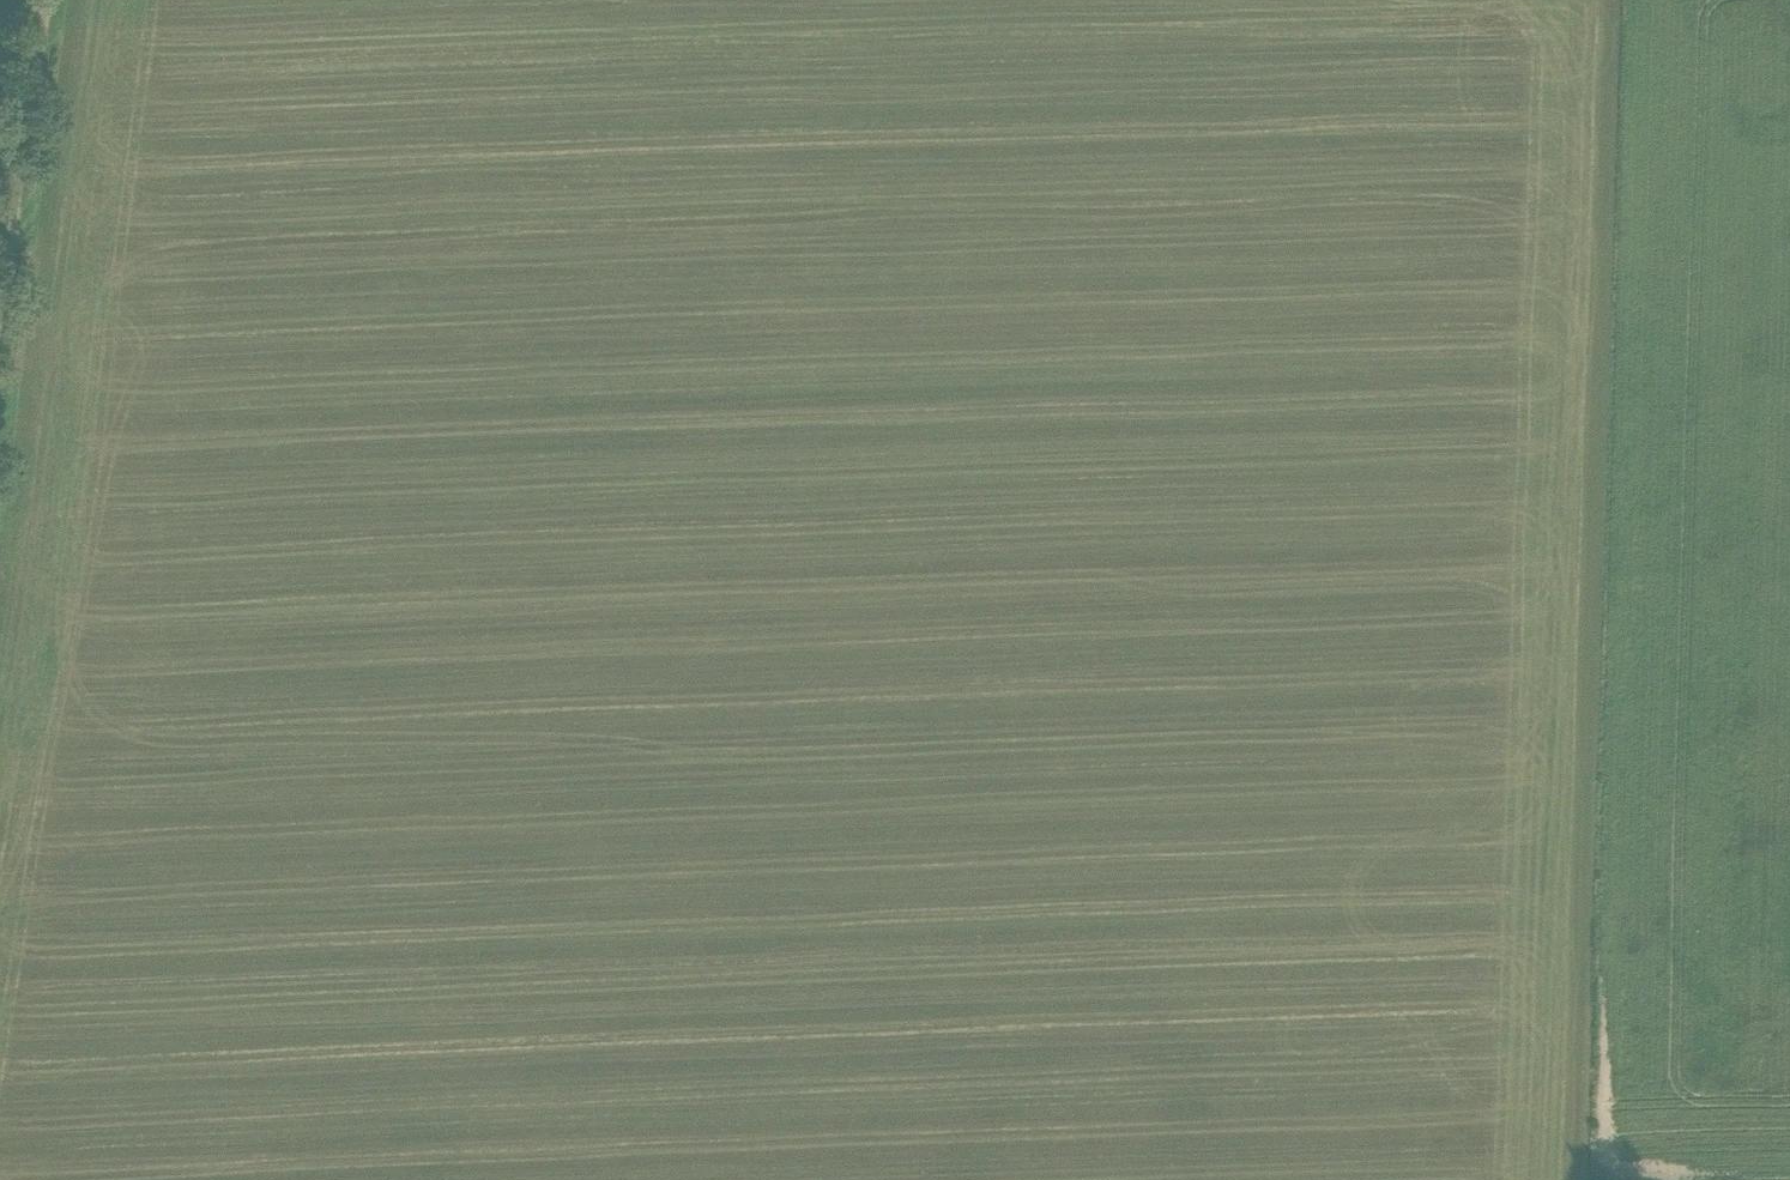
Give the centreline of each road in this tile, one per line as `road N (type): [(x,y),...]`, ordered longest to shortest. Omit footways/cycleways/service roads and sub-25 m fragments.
road 1 (track): [(0,273),(41,0)]

